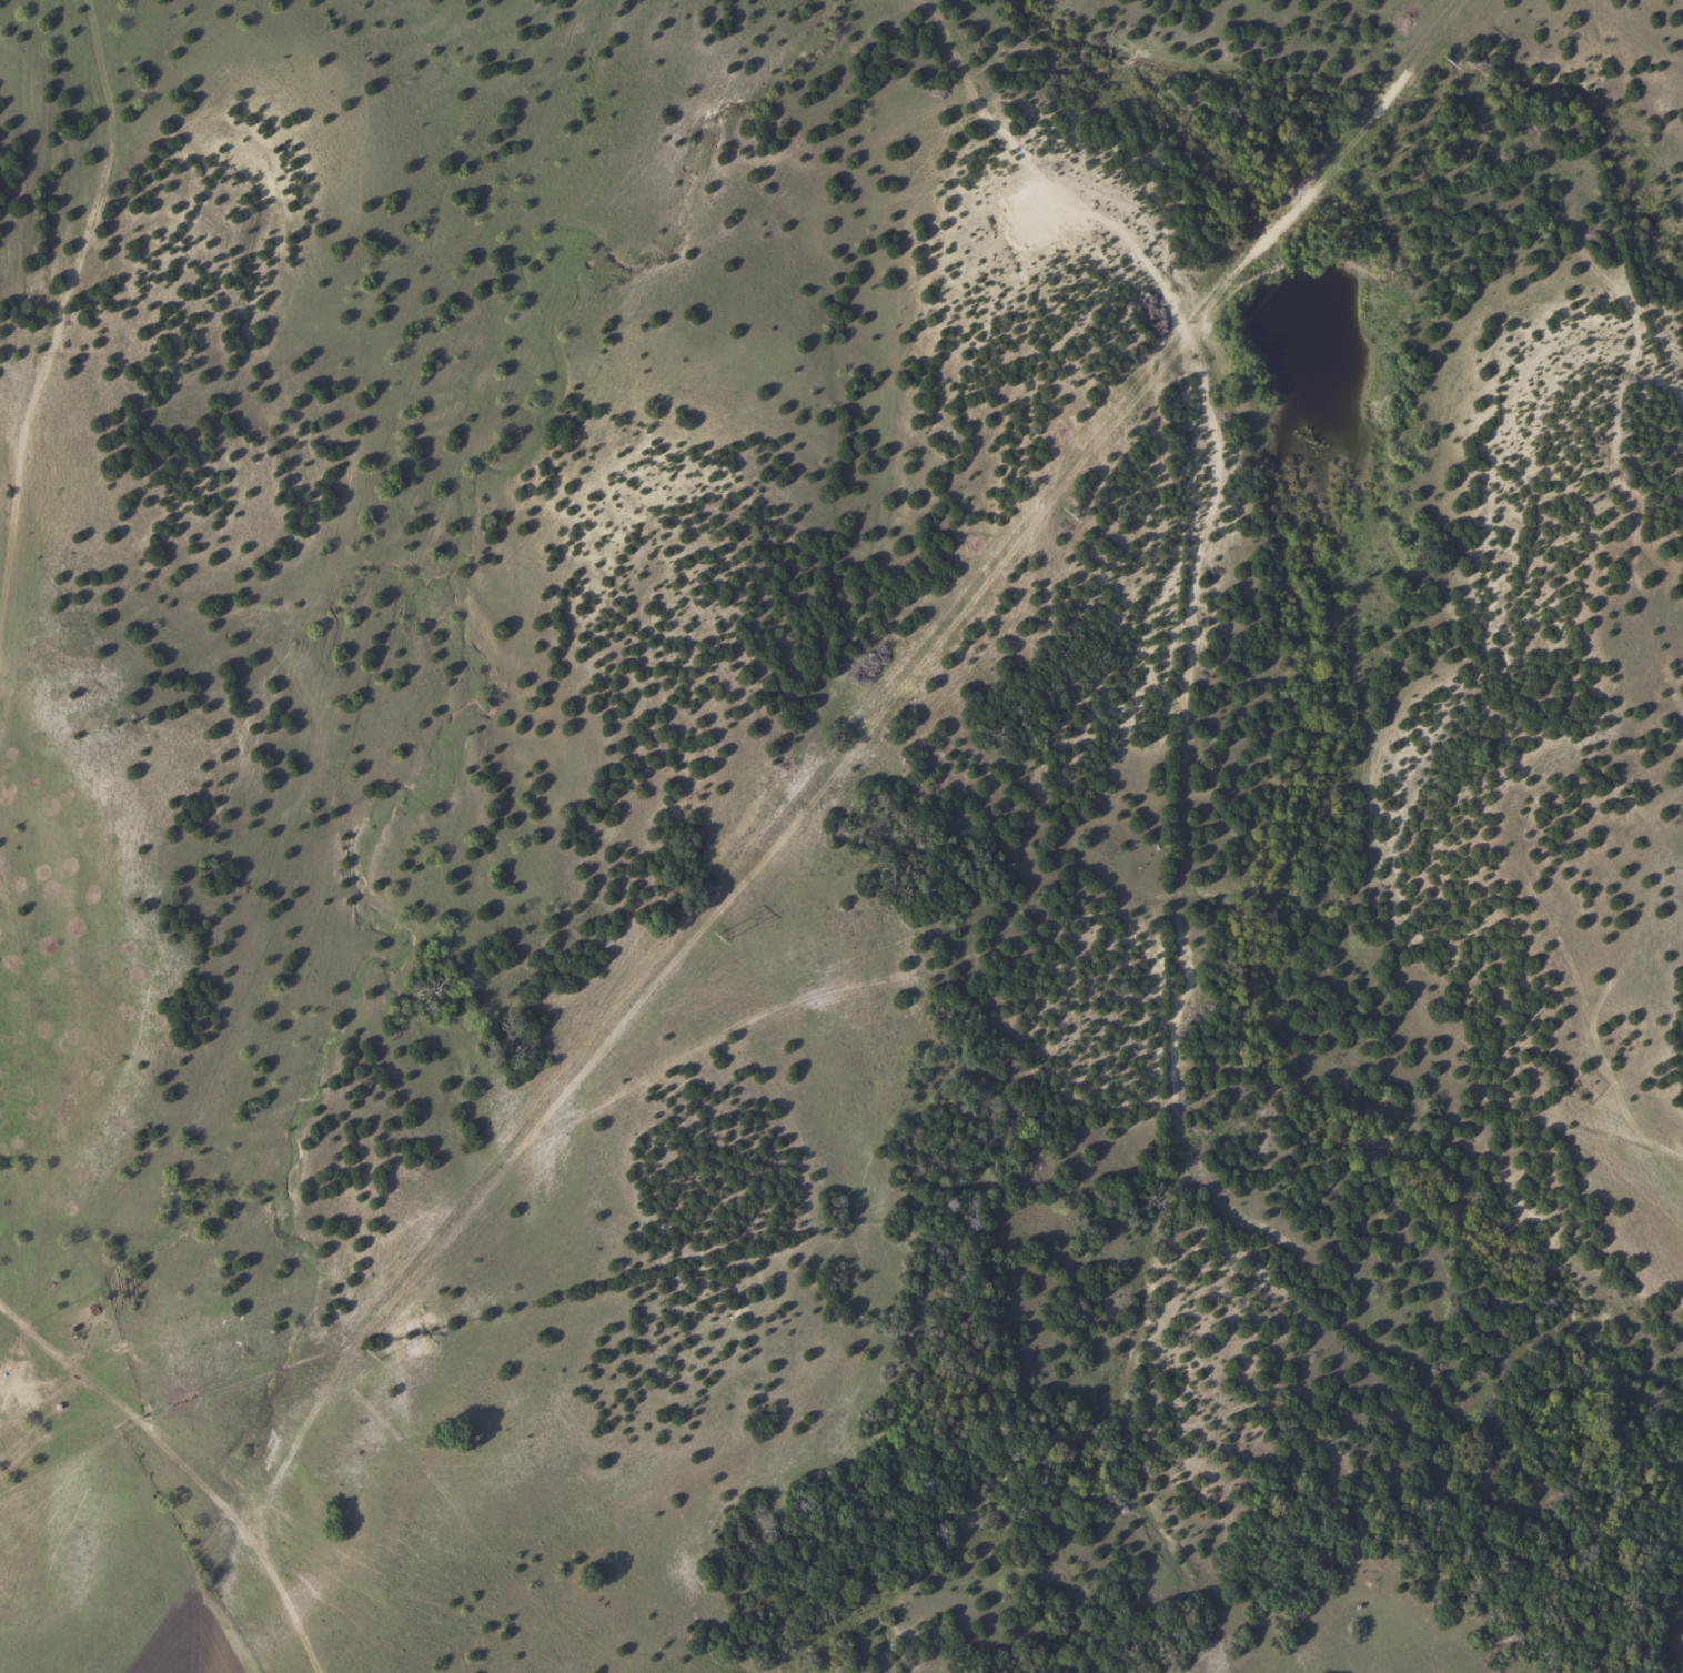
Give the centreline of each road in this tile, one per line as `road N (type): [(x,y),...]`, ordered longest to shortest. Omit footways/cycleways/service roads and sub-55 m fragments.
road 1 (residential): [(1682,1154),(1535,1126),(1435,1086),(1324,885),(1064,936),(802,1019),(518,1215),(151,1360),(46,1360),(0,1344)]
road 2 (residential): [(0,647),(18,365),(84,142),(84,0)]

